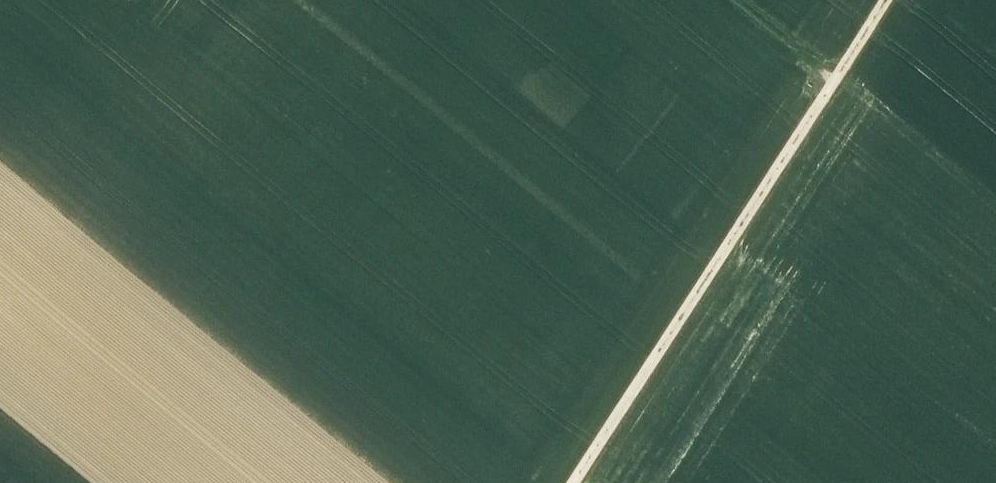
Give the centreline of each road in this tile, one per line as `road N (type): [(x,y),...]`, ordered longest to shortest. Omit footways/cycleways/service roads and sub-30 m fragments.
road 1 (track): [(575,482),(889,0)]
road 2 (track): [(733,0),(834,83)]

